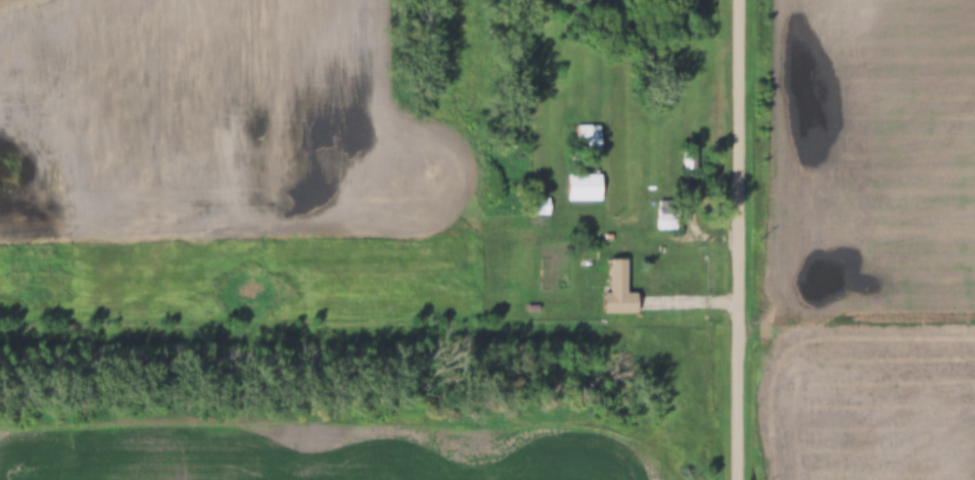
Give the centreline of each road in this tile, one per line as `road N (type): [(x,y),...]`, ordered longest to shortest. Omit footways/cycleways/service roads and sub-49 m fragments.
road 1 (residential): [(737,479),(740,0)]

